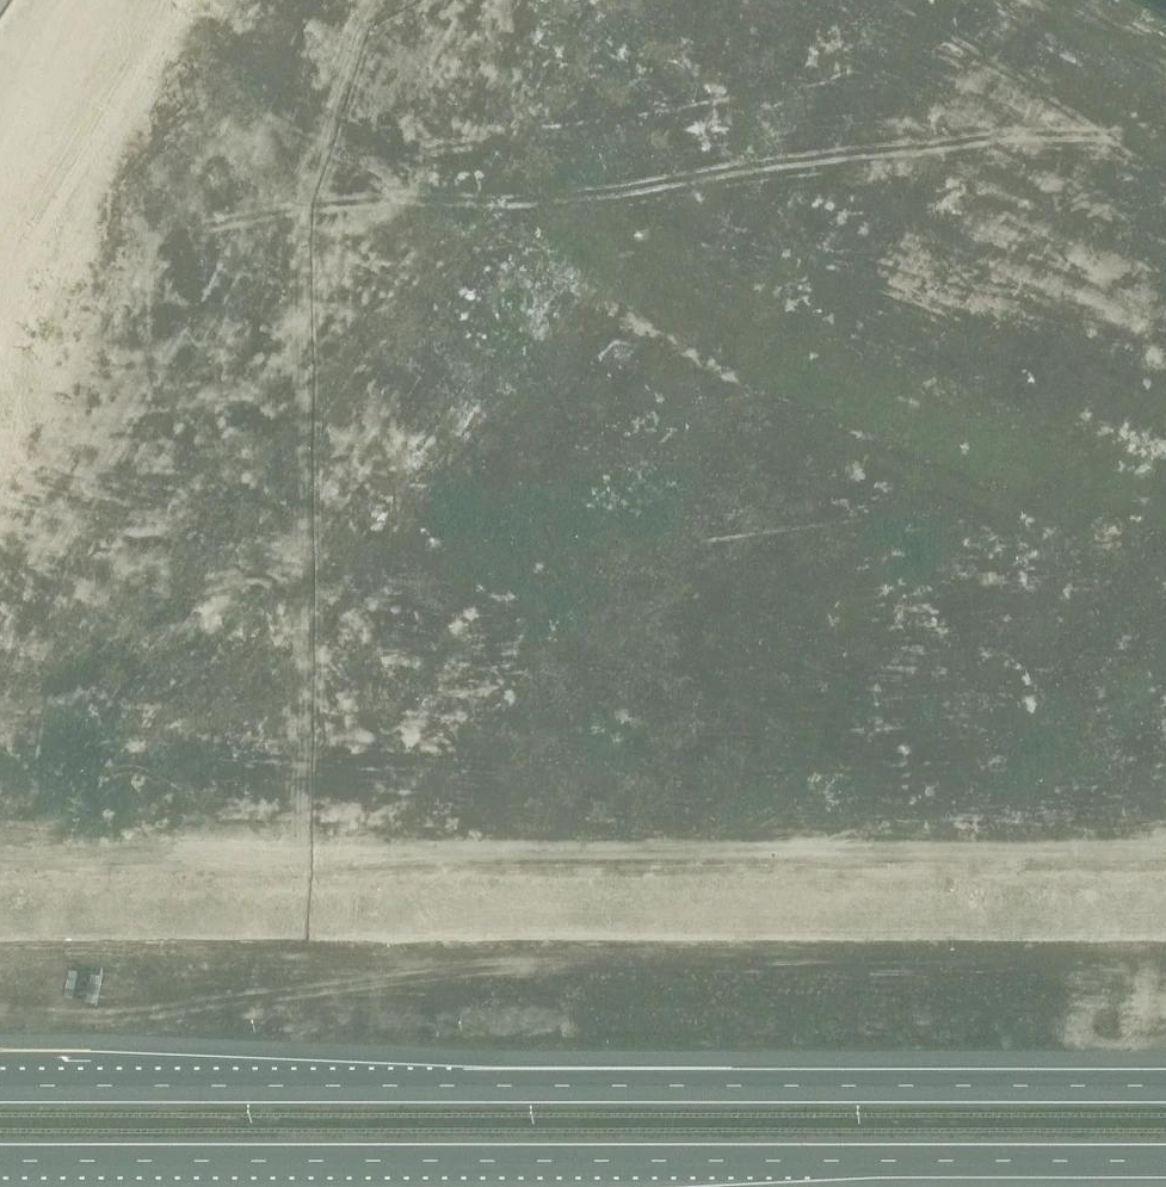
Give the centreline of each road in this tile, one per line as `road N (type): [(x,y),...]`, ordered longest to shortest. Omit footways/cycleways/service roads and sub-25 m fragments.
road 1 (trunk): [(1165,1086),(0,1085)]
road 2 (trunk): [(0,1160),(1165,1161)]

